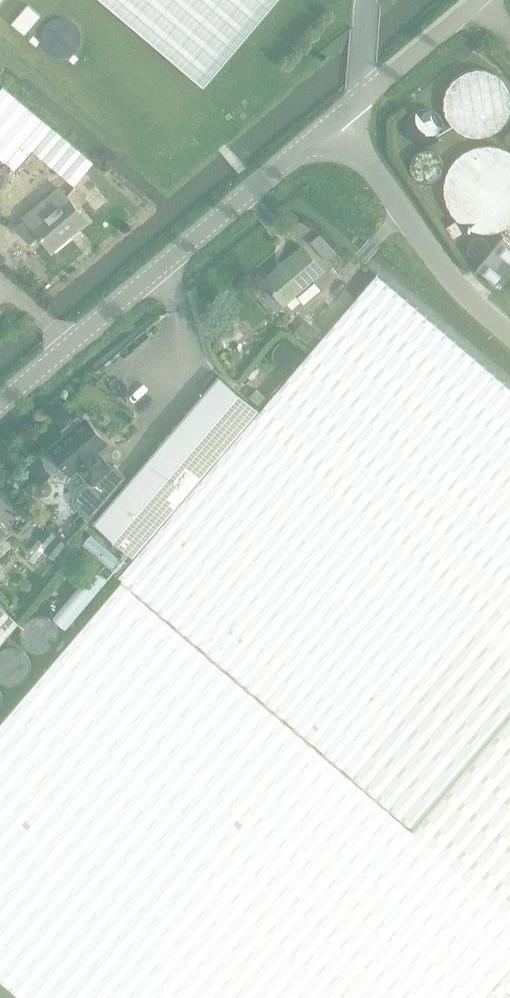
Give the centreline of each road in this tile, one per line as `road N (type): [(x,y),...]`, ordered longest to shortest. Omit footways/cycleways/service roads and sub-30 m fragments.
road 1 (unclassified): [(334,125),(0,407)]
road 2 (unclassified): [(334,125),(381,174),(440,273),(509,332)]
road 3 (unclassified): [(334,125),(481,0)]

